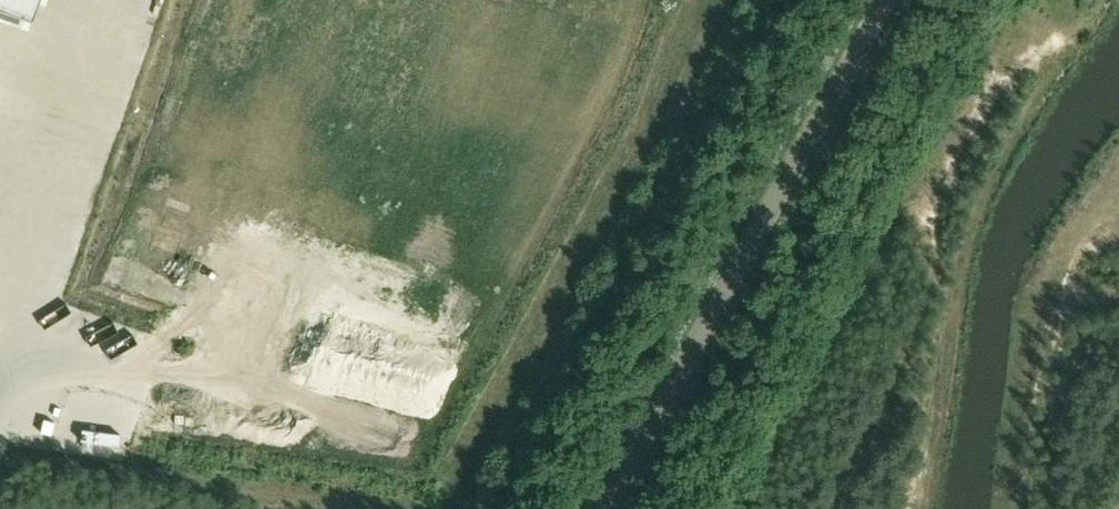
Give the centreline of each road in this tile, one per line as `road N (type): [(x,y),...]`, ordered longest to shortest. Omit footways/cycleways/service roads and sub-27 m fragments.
road 1 (unclassified): [(610,508),(884,0)]

